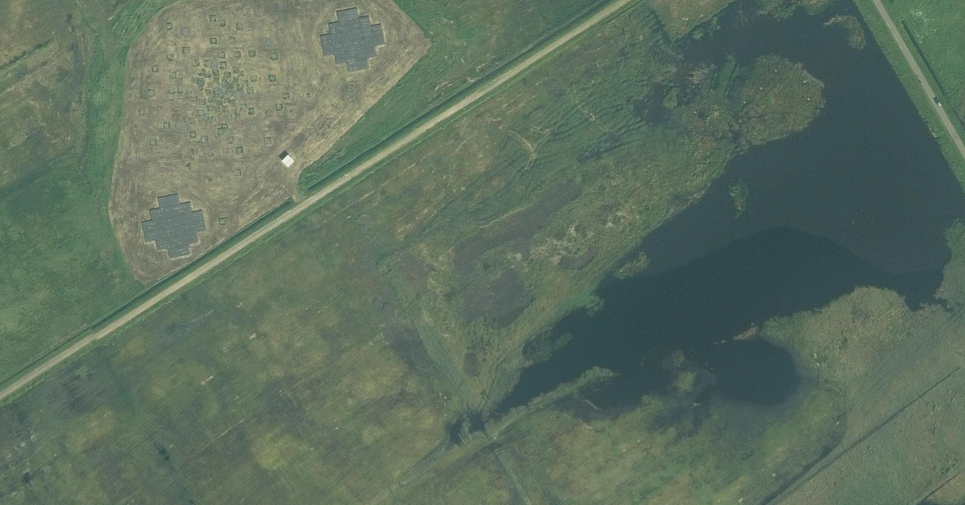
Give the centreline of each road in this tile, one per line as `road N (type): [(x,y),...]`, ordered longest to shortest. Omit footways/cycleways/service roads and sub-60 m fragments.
road 1 (unclassified): [(0,398),(624,0)]
road 2 (track): [(305,203),(276,157),(316,135),(363,90),(399,34)]
road 3 (unclassified): [(964,152),(877,0)]

